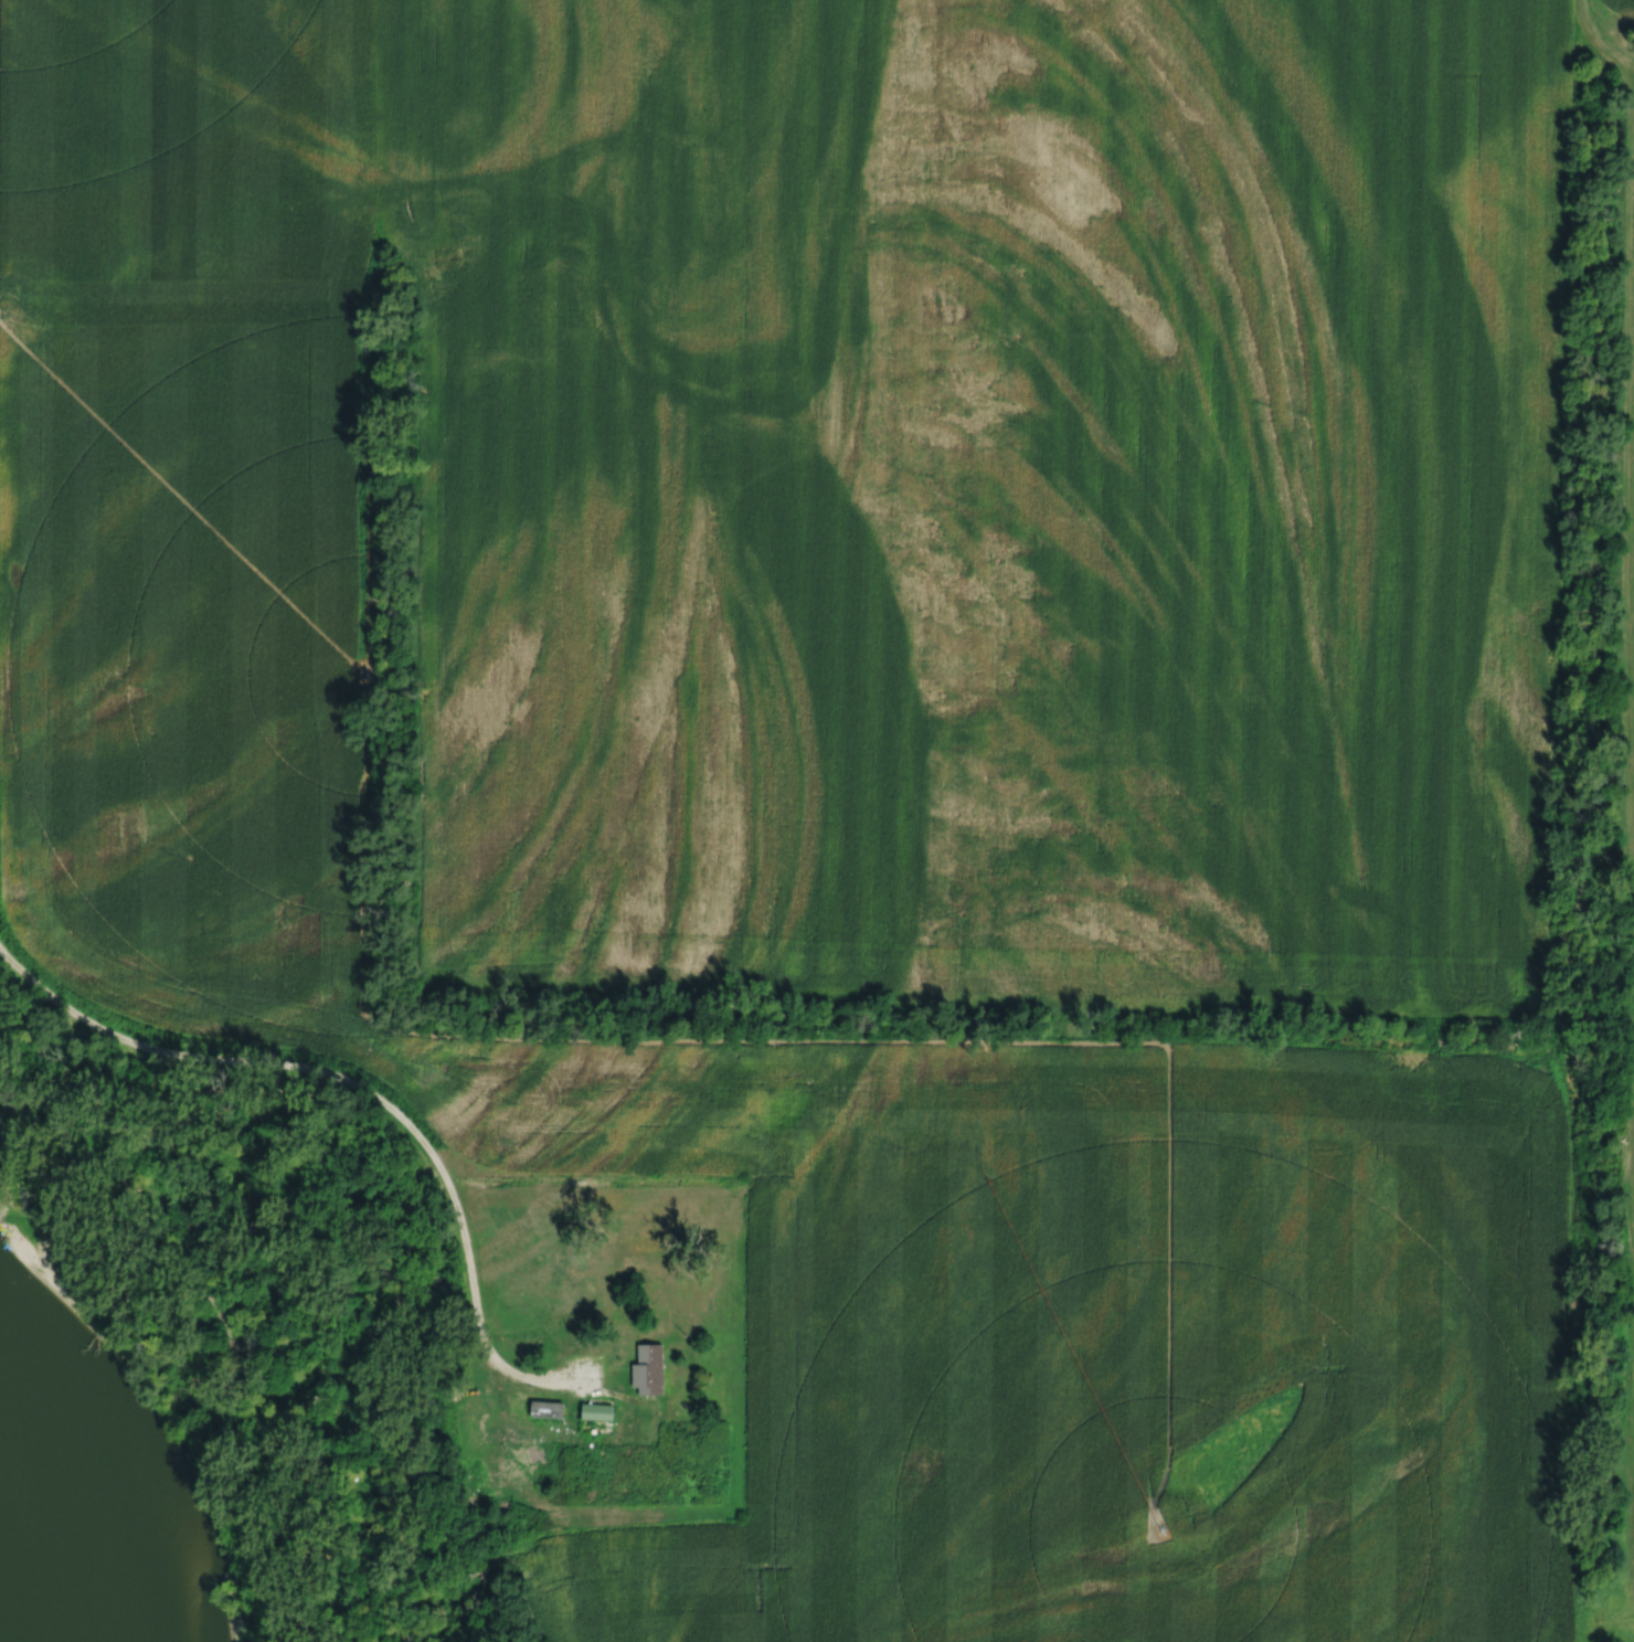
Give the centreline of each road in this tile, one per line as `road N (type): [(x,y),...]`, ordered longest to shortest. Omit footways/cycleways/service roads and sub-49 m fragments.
road 1 (track): [(87,1021),(88,1085),(136,1147),(163,1210),(211,1281),(268,1443),(287,1441),(326,1395),(372,1367),(393,1357),(414,1367),(429,1355),(437,1322)]

